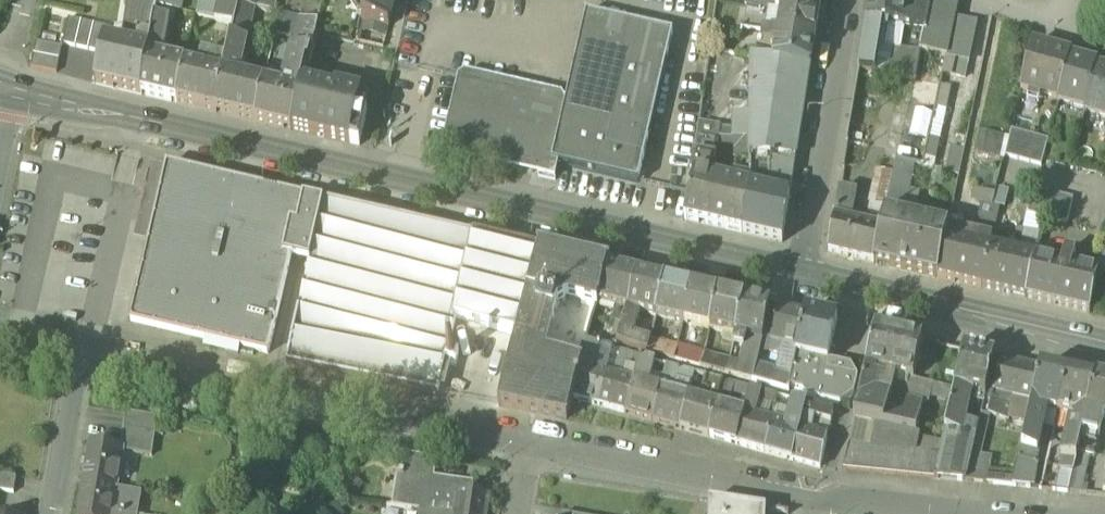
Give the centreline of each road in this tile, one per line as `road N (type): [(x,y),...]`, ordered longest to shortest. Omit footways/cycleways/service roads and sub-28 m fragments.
road 1 (secondary): [(12,93),(803,276)]
road 2 (residential): [(84,361),(532,446)]
road 3 (residential): [(532,446),(954,513)]
road 4 (secondary): [(803,276),(1104,349)]
road 5 (residential): [(803,276),(842,0)]
road 6 (residential): [(55,513),(84,361)]

